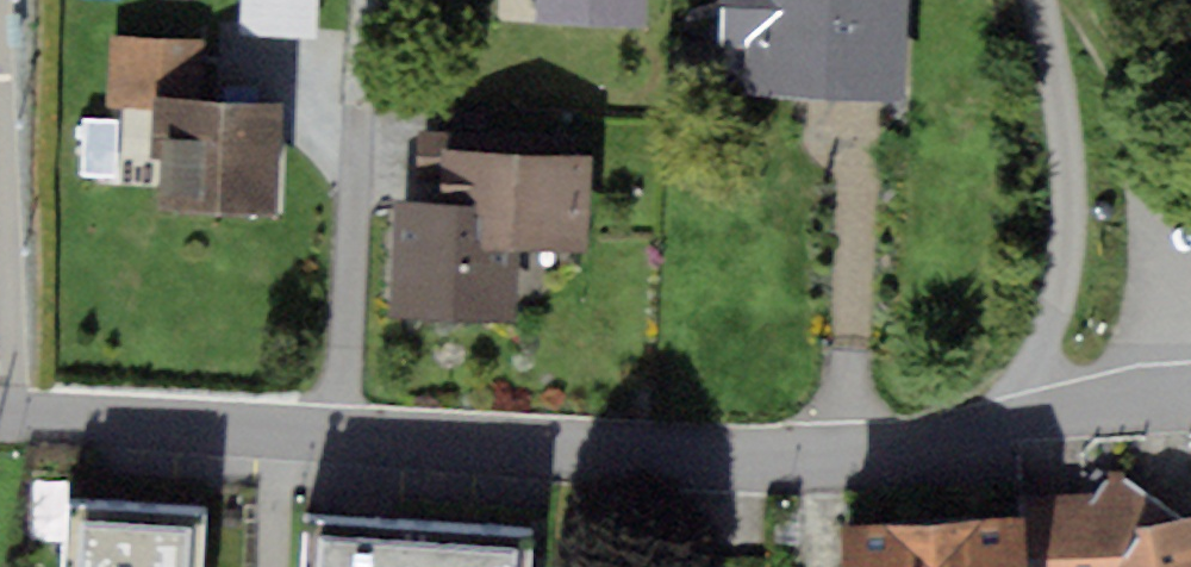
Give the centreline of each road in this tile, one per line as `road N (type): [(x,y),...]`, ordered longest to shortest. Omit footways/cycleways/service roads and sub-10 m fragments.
road 1 (residential): [(0,414),(718,459),(833,457),(1030,417)]
road 2 (residential): [(1030,417),(1070,223),(1059,90),(1039,0)]
road 3 (residential): [(1030,417),(1190,397)]

